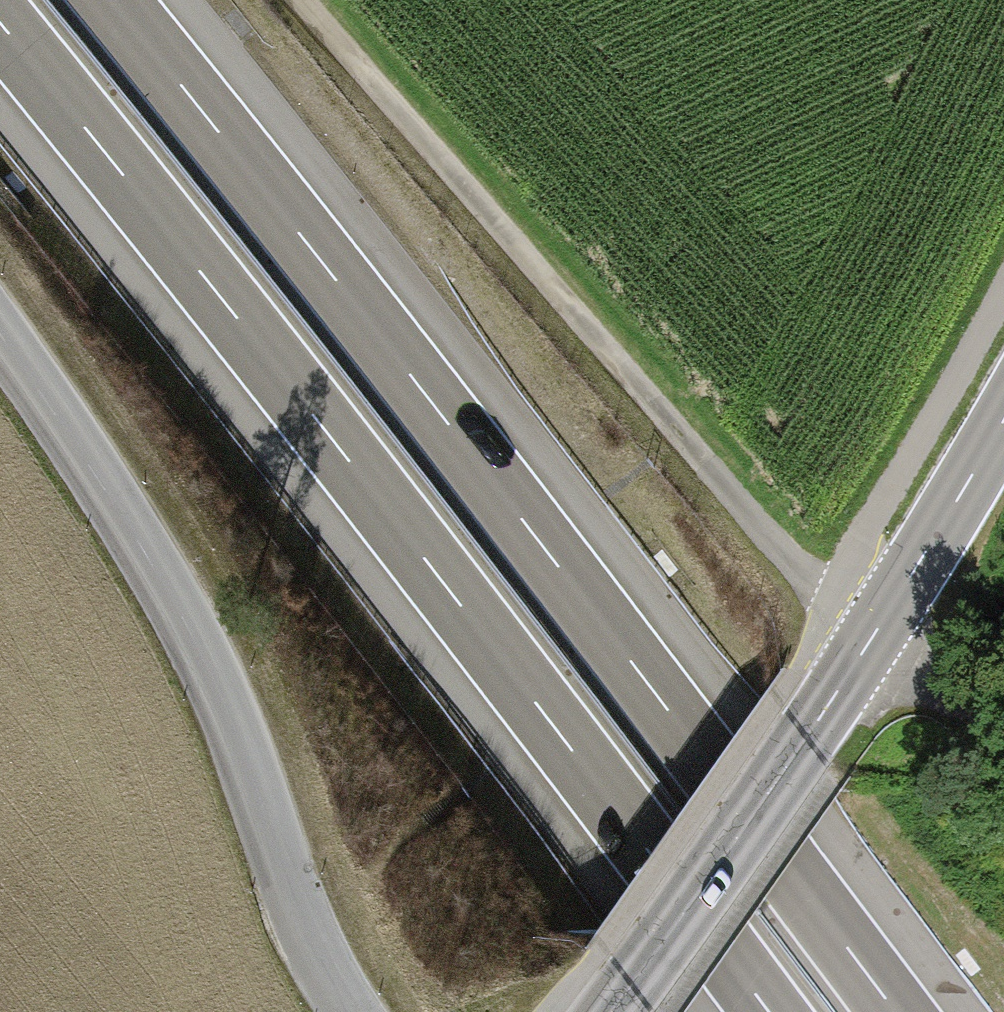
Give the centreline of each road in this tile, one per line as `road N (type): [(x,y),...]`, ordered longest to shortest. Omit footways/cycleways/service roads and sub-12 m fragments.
road 1 (motorway): [(894,1011),(434,405),(112,0)]
road 2 (motorway): [(0,23),(332,439),(771,1011)]
road 3 (track): [(876,635),(829,599),(707,465),(303,0)]
road 4 (unclassified): [(355,1011),(297,906),(225,707),(92,468),(0,340)]
road 5 (tertiary): [(1003,402),(876,635),(610,1011)]
road 6 (track): [(876,635),(1003,748)]

